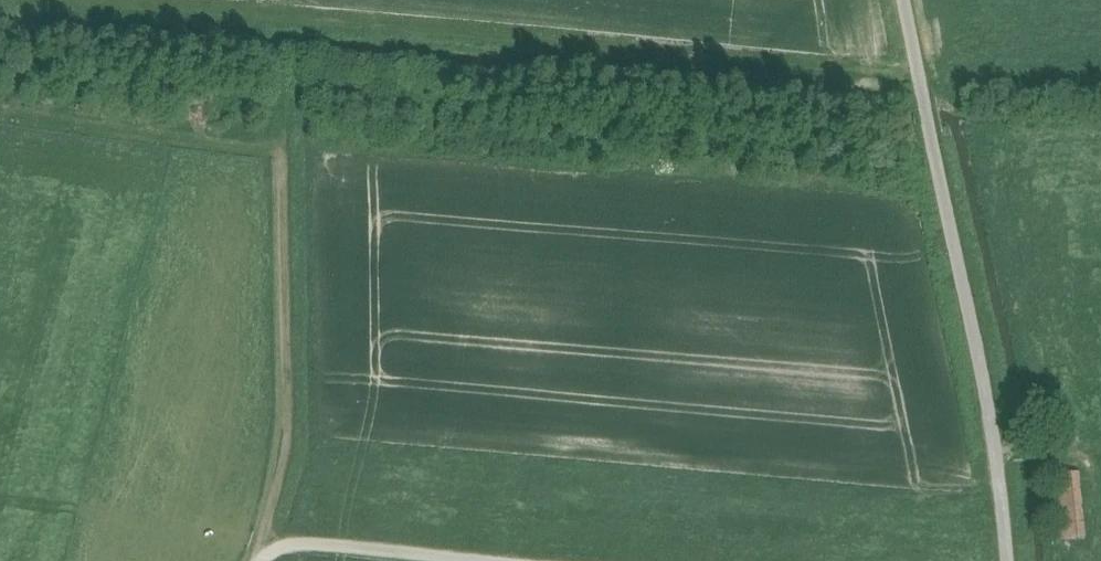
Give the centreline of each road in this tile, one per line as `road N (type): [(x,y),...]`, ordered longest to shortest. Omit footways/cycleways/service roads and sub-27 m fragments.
road 1 (unclassified): [(906,0),(925,135),(986,392),(1007,560)]
road 2 (residential): [(254,560),(289,543),(486,560)]
road 3 (track): [(1100,534),(1097,490),(1076,457),(1042,448),(996,449)]

